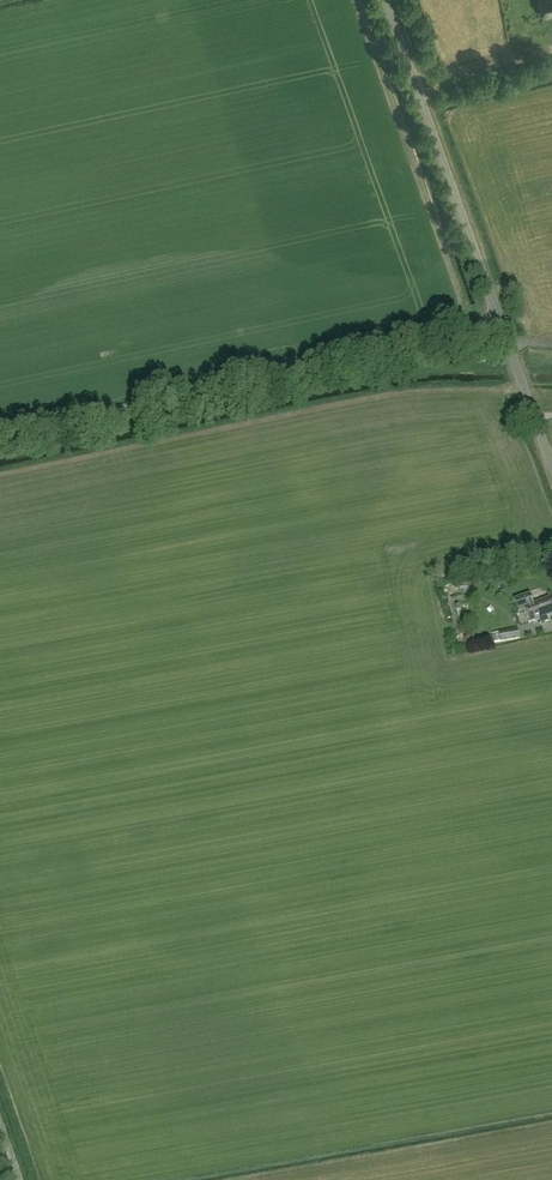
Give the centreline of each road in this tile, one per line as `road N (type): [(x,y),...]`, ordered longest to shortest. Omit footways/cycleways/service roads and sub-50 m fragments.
road 1 (unclassified): [(0,434),(500,325)]
road 2 (unclassified): [(500,325),(385,0)]
road 3 (unclassified): [(551,465),(500,325)]

